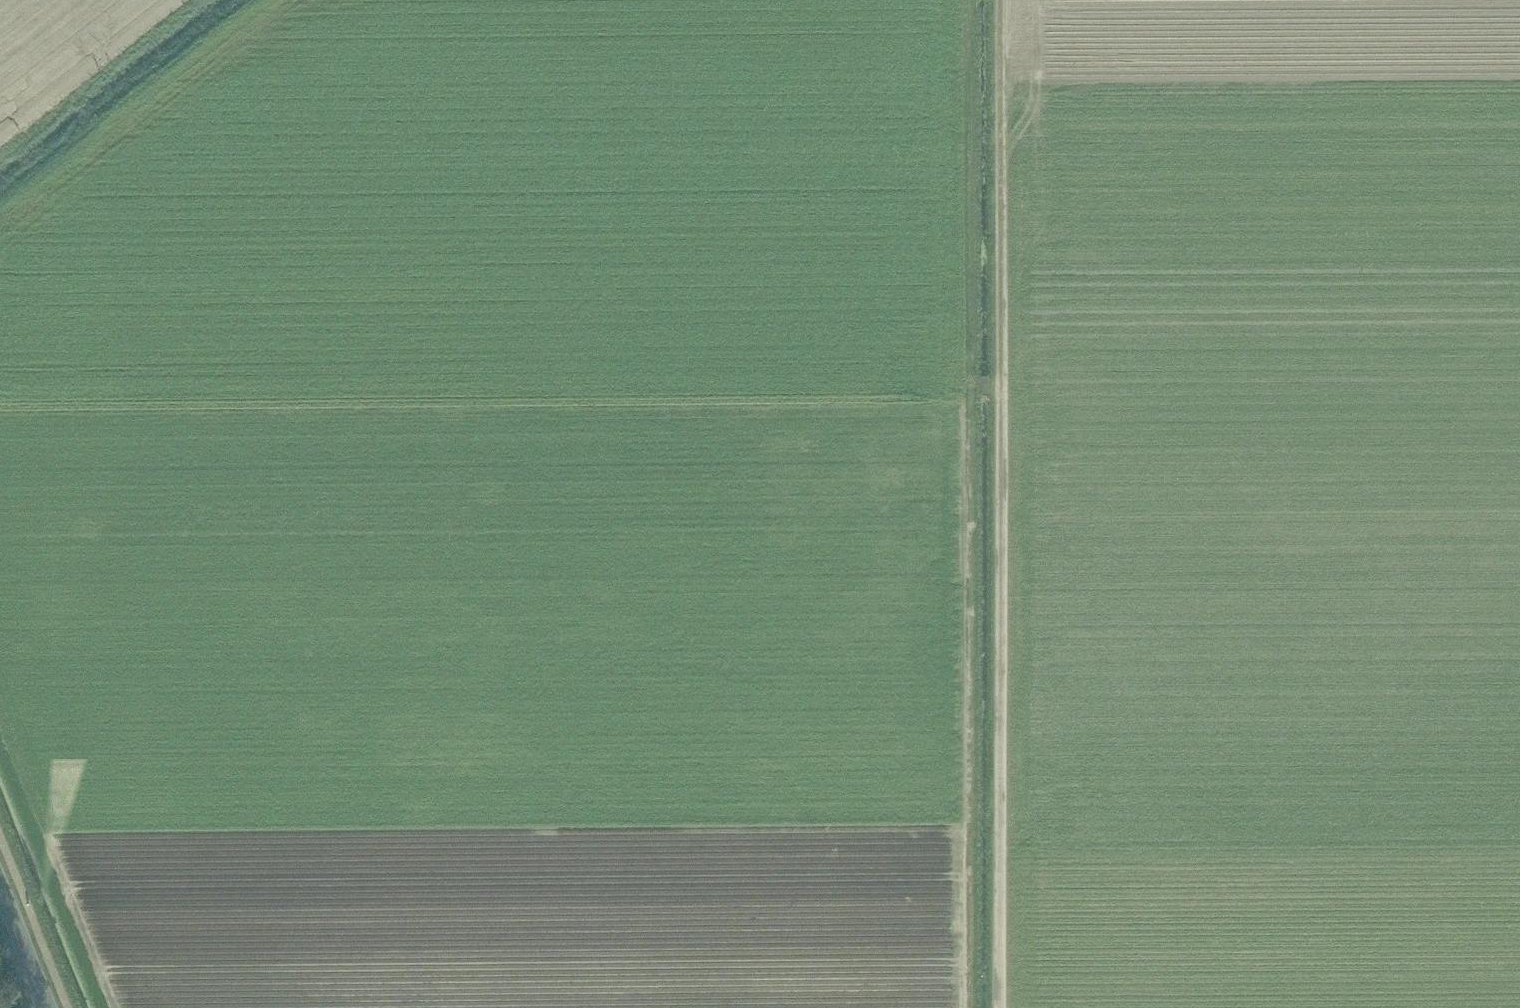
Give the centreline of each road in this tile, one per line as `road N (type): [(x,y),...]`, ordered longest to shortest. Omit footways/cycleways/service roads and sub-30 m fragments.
road 1 (secondary): [(48,1007),(0,888)]

